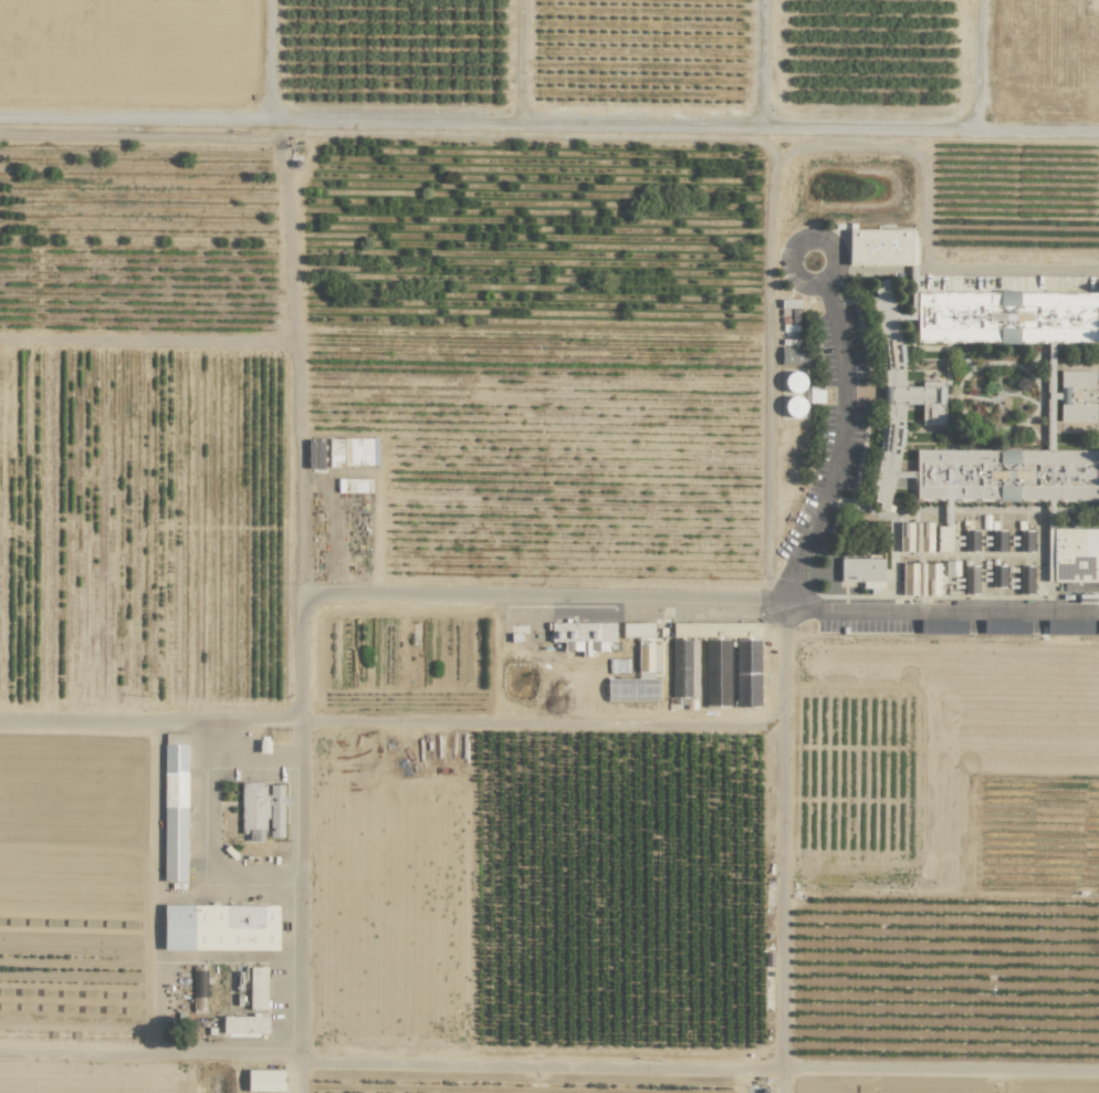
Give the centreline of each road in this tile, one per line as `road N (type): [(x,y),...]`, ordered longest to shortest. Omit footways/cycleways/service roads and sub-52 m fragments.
road 1 (track): [(299,1049),(346,1060),(781,1064),(784,605)]
road 2 (residential): [(300,592),(1098,612)]
road 3 (track): [(0,126),(777,142)]
road 4 (track): [(301,715),(783,721)]
road 5 (track): [(300,592),(289,127)]
road 6 (residential): [(299,1049),(300,592)]
road 7 (track): [(781,1064),(1098,1071)]
road 8 (residential): [(0,713),(301,715)]
road 9 (track): [(0,1047),(299,1049)]
road 10 (track): [(292,337),(0,335)]

